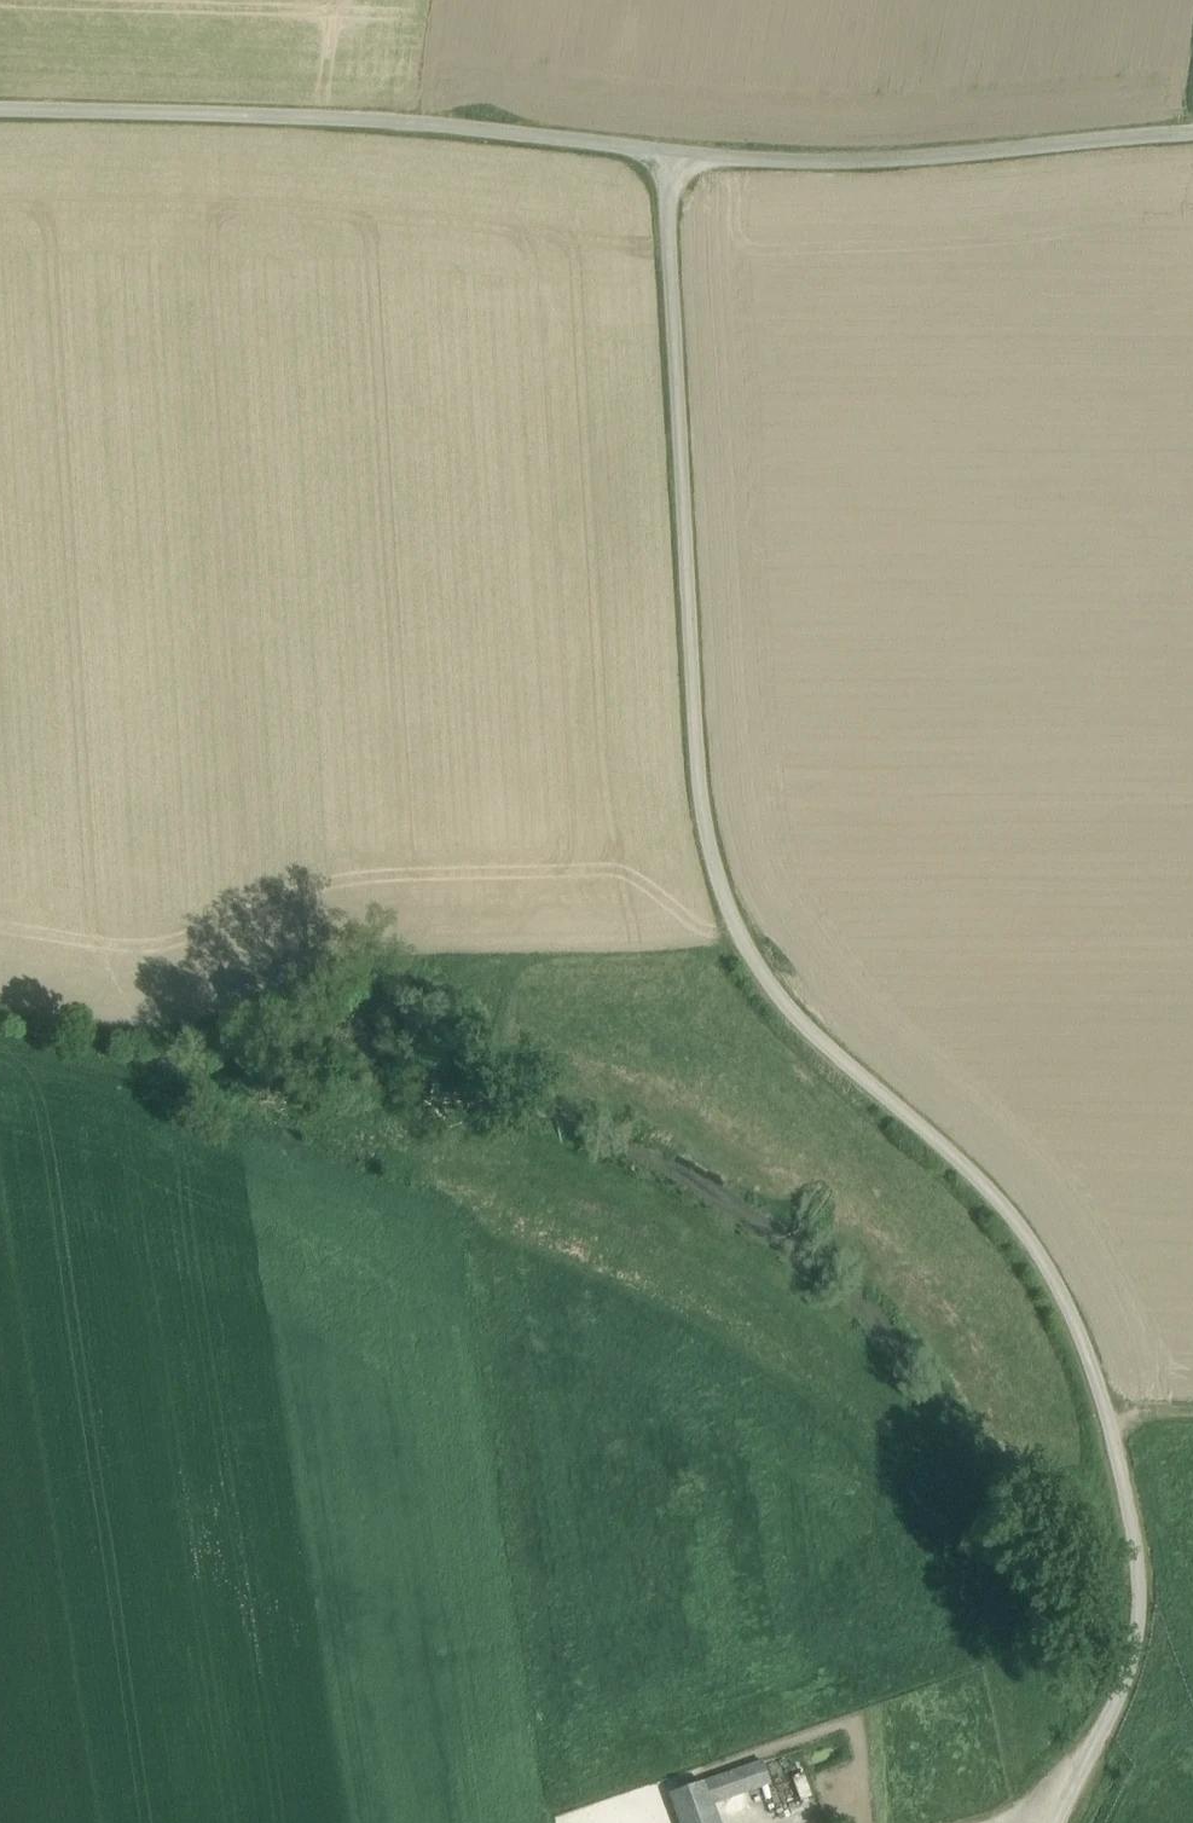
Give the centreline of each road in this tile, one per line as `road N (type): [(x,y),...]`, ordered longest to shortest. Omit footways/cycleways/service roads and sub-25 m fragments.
road 1 (unclassified): [(674,156),(695,724),(715,867),(757,963),(803,1022),(969,1168),(1029,1238),(1086,1348),(1151,1582),(1135,1673),(1081,1785)]
road 2 (unclassified): [(0,110),(674,156)]
road 3 (unclassified): [(674,156),(858,160),(1192,133)]

